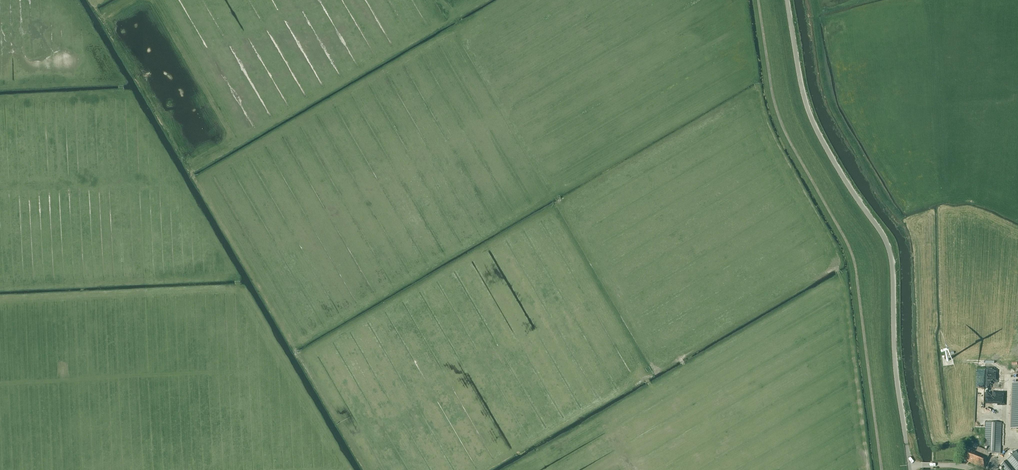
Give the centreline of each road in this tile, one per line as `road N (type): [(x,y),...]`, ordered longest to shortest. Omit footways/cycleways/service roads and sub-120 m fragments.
road 1 (tertiary): [(909,466),(893,365),(888,251),(807,109),(787,0)]

